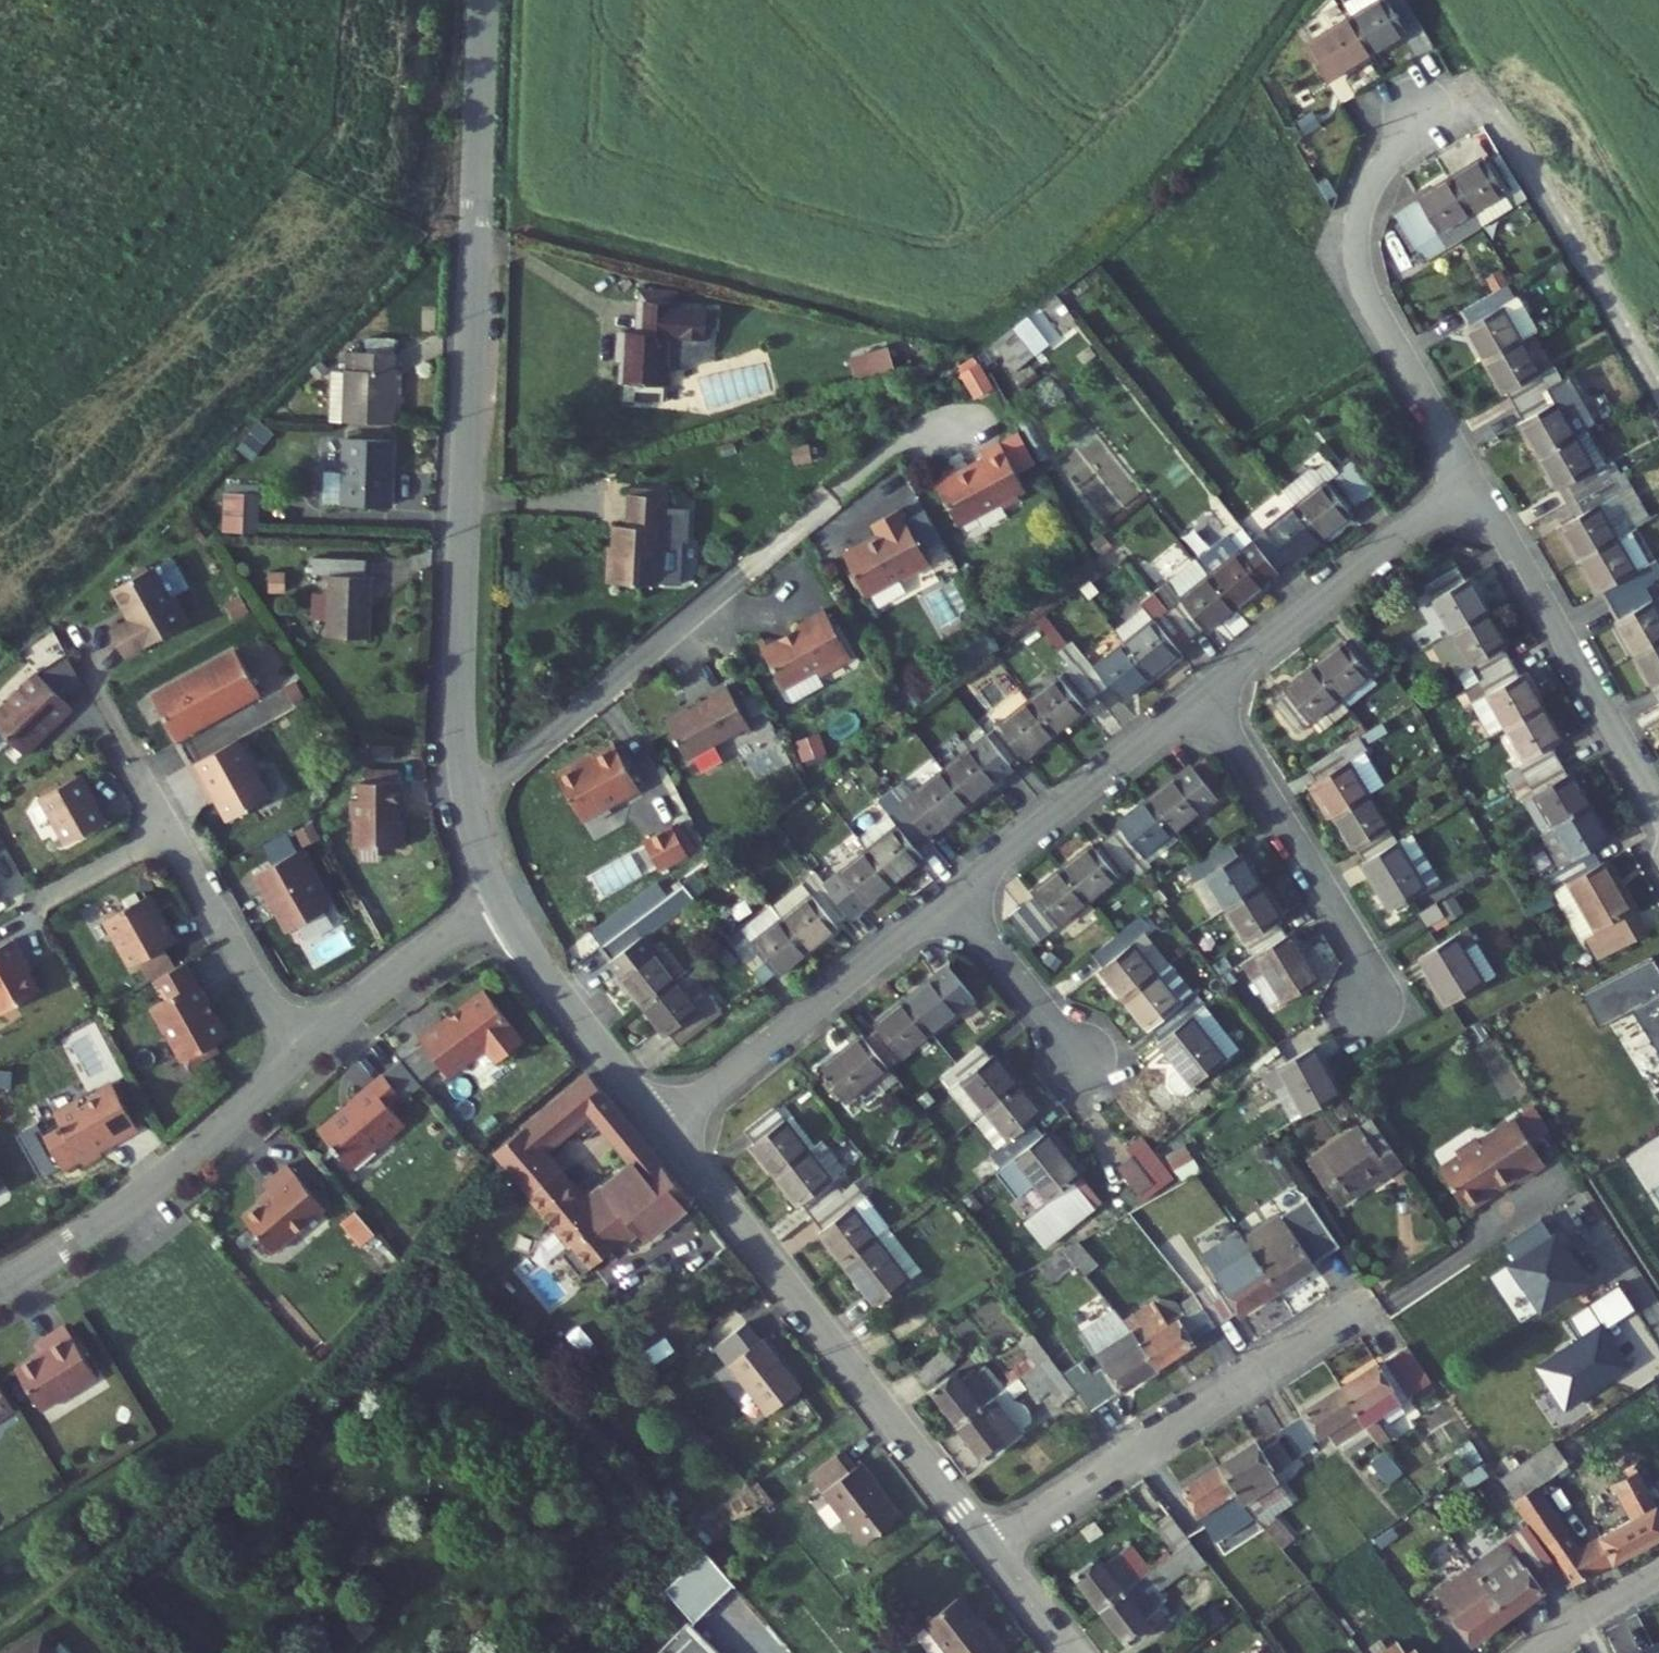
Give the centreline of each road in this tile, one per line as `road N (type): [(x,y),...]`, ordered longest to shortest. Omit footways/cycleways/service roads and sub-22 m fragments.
road 1 (residential): [(468,801),(460,691),(483,0)]
road 2 (residential): [(990,1545),(664,1130)]
road 3 (residential): [(990,1545),(1385,1287)]
road 4 (residential): [(1472,477),(1376,305),(1358,250),(1367,192),(1425,92)]
road 5 (residential): [(1472,477),(1658,806)]
road 6 (residential): [(664,1130),(951,896)]
road 7 (residential): [(468,801),(749,567)]
road 8 (residential): [(1208,691),(1363,951),(1370,1009)]
road 9 (residential): [(1208,691),(1472,477)]
road 10 (residential): [(951,896),(1208,691)]
road 11 (residential): [(664,1130),(540,966),(499,893)]
road 12 (residential): [(295,1059),(167,828)]
road 13 (residential): [(499,893),(295,1059)]
road 14 (residential): [(295,1059),(94,1226)]
road 15 (residential): [(951,896),(1088,1063)]
road 16 (residential): [(167,828),(38,900)]
road 17 (residential): [(1537,1652),(1658,1573)]
road 18 (residential): [(1073,1652),(990,1545)]

